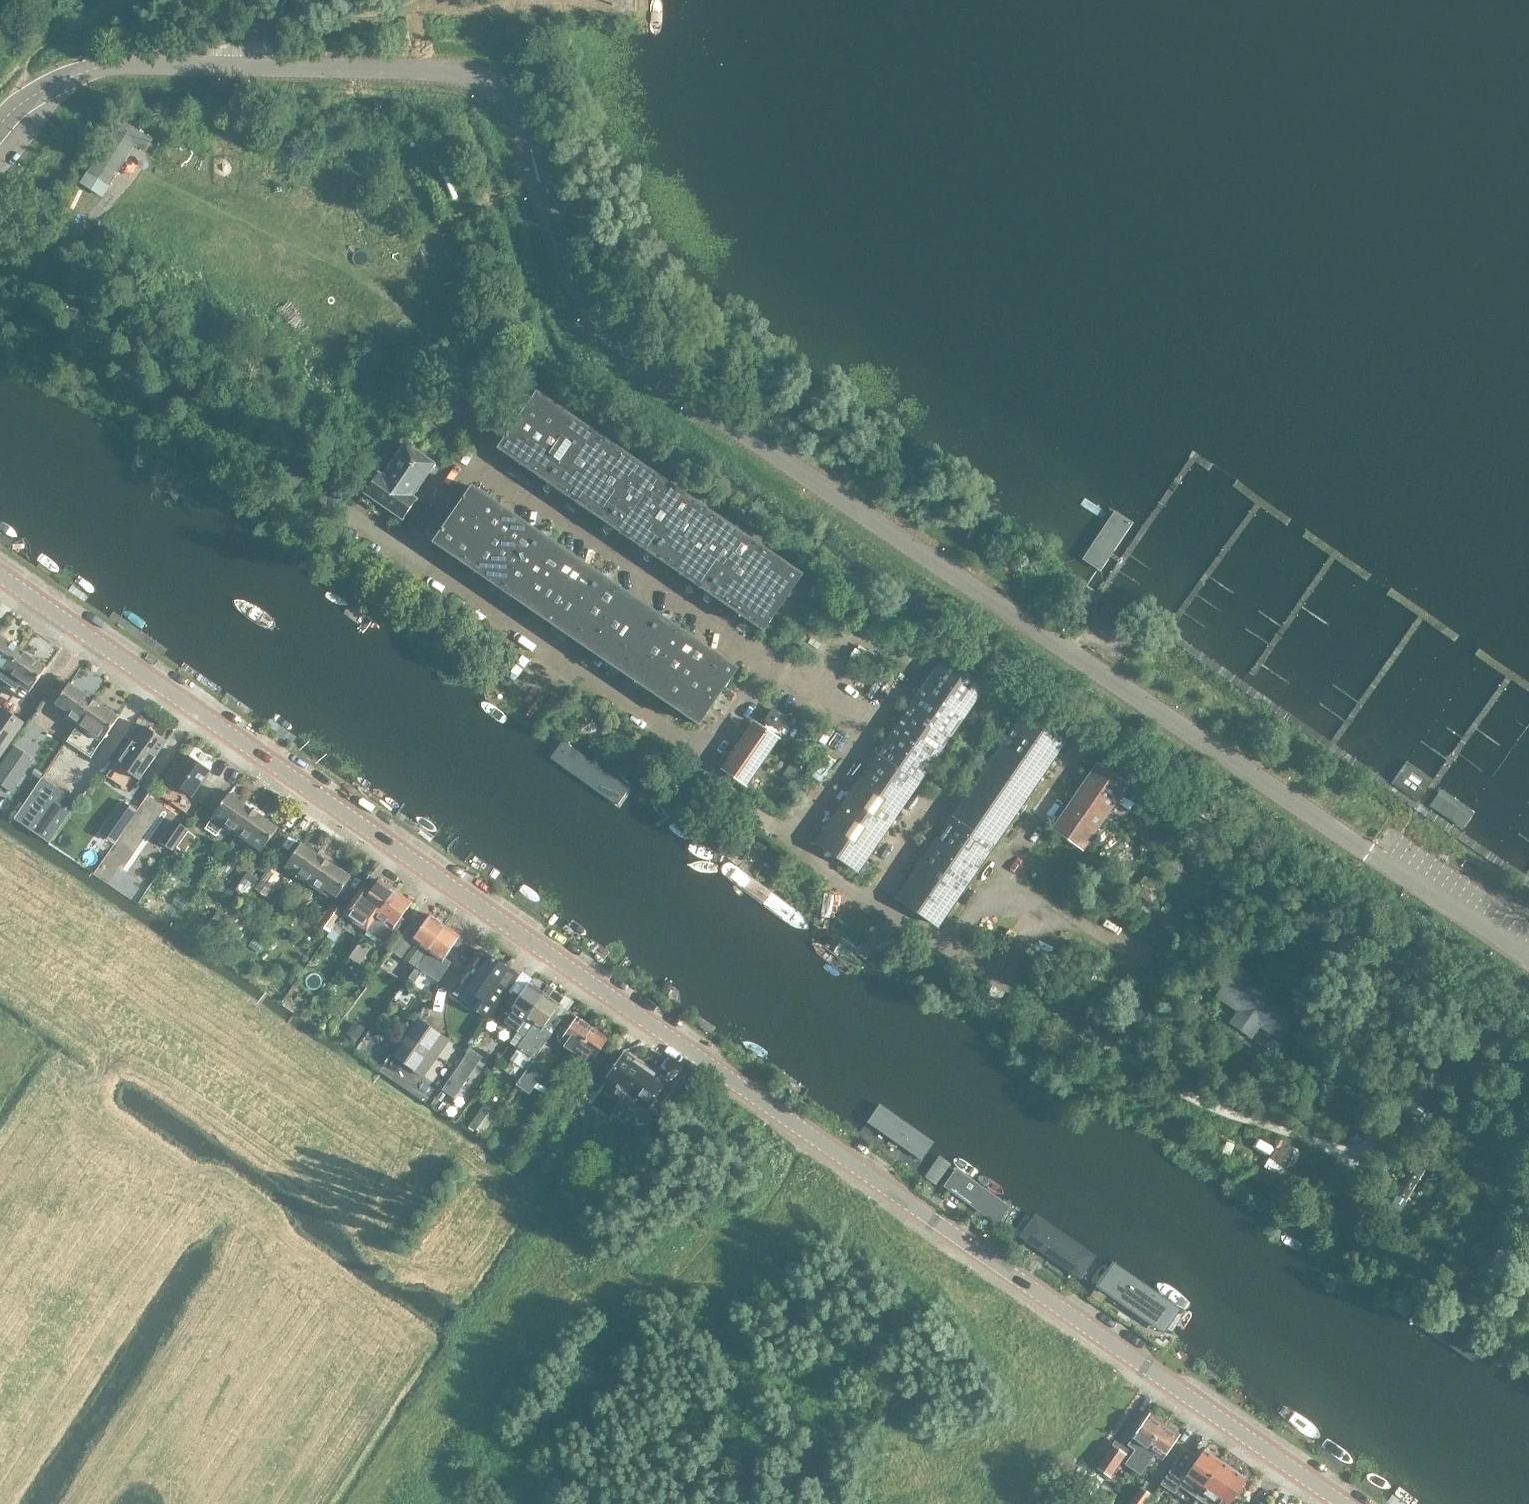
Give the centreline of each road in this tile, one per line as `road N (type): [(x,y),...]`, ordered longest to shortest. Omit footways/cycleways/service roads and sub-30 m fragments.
road 1 (tertiary): [(1347,1503),(0,574)]
road 2 (unclassified): [(1528,954),(604,332),(578,296),(522,123),(488,82),(461,72),(253,66)]
road 3 (unclassified): [(0,162),(65,84),(90,69),(253,66)]

